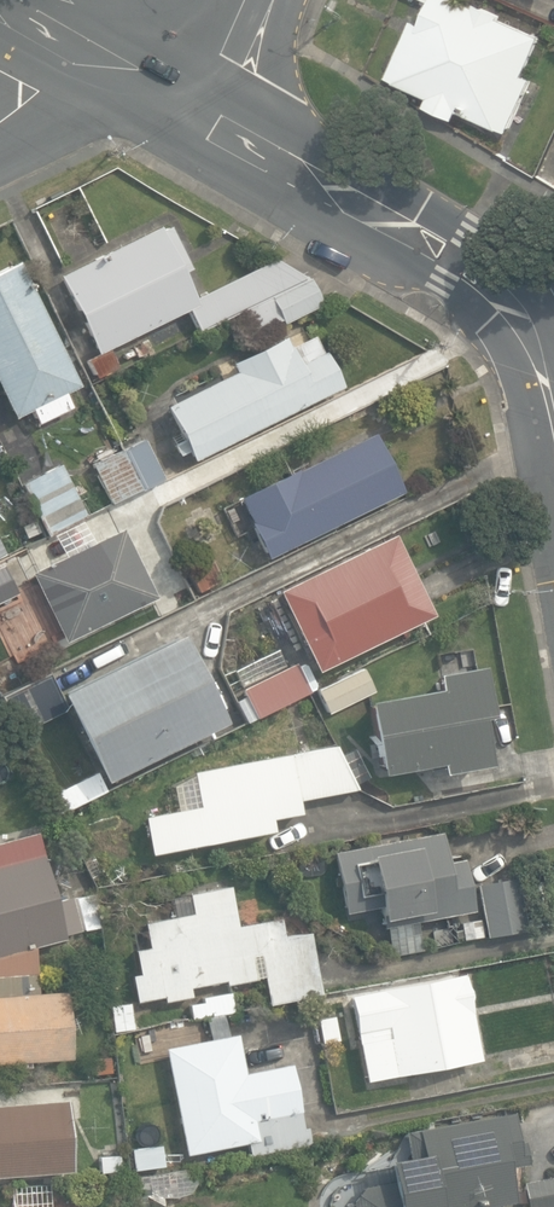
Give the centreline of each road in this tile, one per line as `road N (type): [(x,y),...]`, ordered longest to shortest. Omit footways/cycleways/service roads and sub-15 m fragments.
road 1 (secondary): [(522,318),(461,255),(196,107)]
road 2 (secondary): [(196,107),(63,25)]

